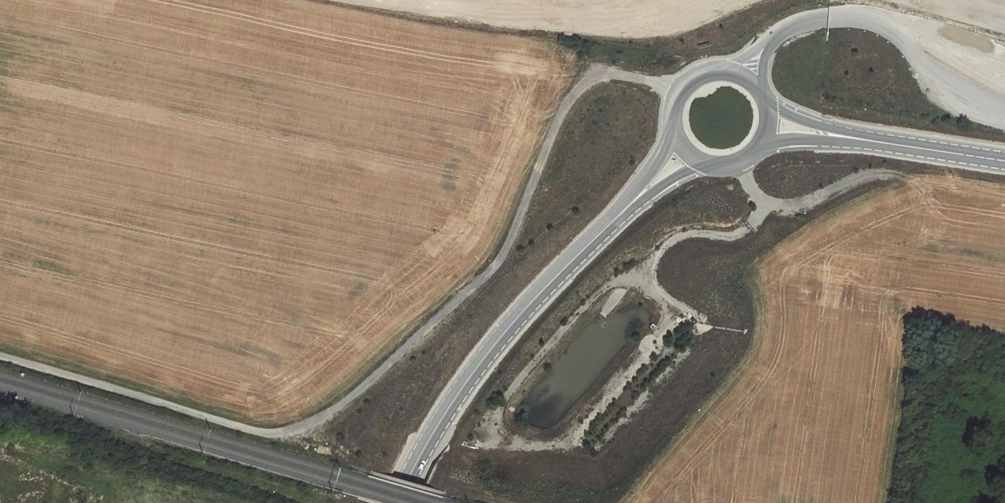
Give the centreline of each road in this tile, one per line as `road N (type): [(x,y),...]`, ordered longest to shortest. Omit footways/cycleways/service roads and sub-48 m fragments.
road 1 (track): [(0,356),(267,434),(309,422),(501,257),(571,84),(608,69),(682,93)]
road 2 (secondary): [(400,502),(471,376),(605,232)]
road 3 (unclassified): [(787,33),(825,18),(861,16),(1004,96)]
road 4 (secondary): [(675,120),(647,179),(605,232)]
road 5 (secondary): [(751,154),(801,143),(881,146)]
road 6 (secondary): [(605,232),(668,184),(714,164)]
road 7 (secondary): [(881,146),(764,101)]
road 8 (secondary): [(881,146),(1004,164)]

